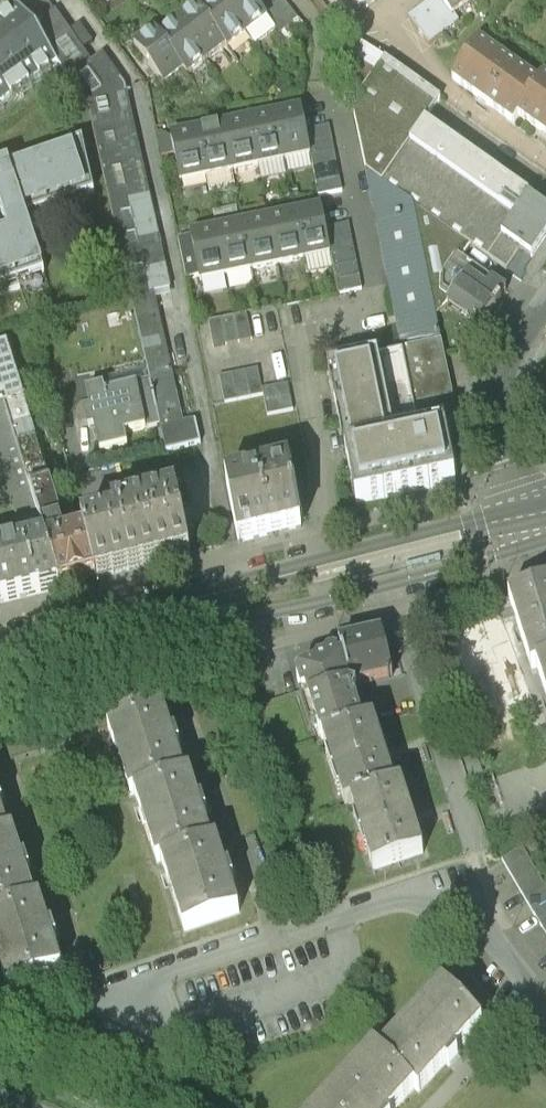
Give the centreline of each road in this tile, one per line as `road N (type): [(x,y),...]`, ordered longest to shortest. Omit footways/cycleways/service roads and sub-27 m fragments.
road 1 (primary): [(153,612),(282,606),(468,562),(532,535)]
road 2 (primary): [(527,520),(331,560),(153,612)]
road 3 (residential): [(183,1024),(154,1015),(146,992),(166,973),(344,912)]
road 4 (residential): [(545,1003),(489,924),(459,899),(419,893),(344,912)]
road 5 (residential): [(545,307),(502,385),(501,423),(527,520)]

